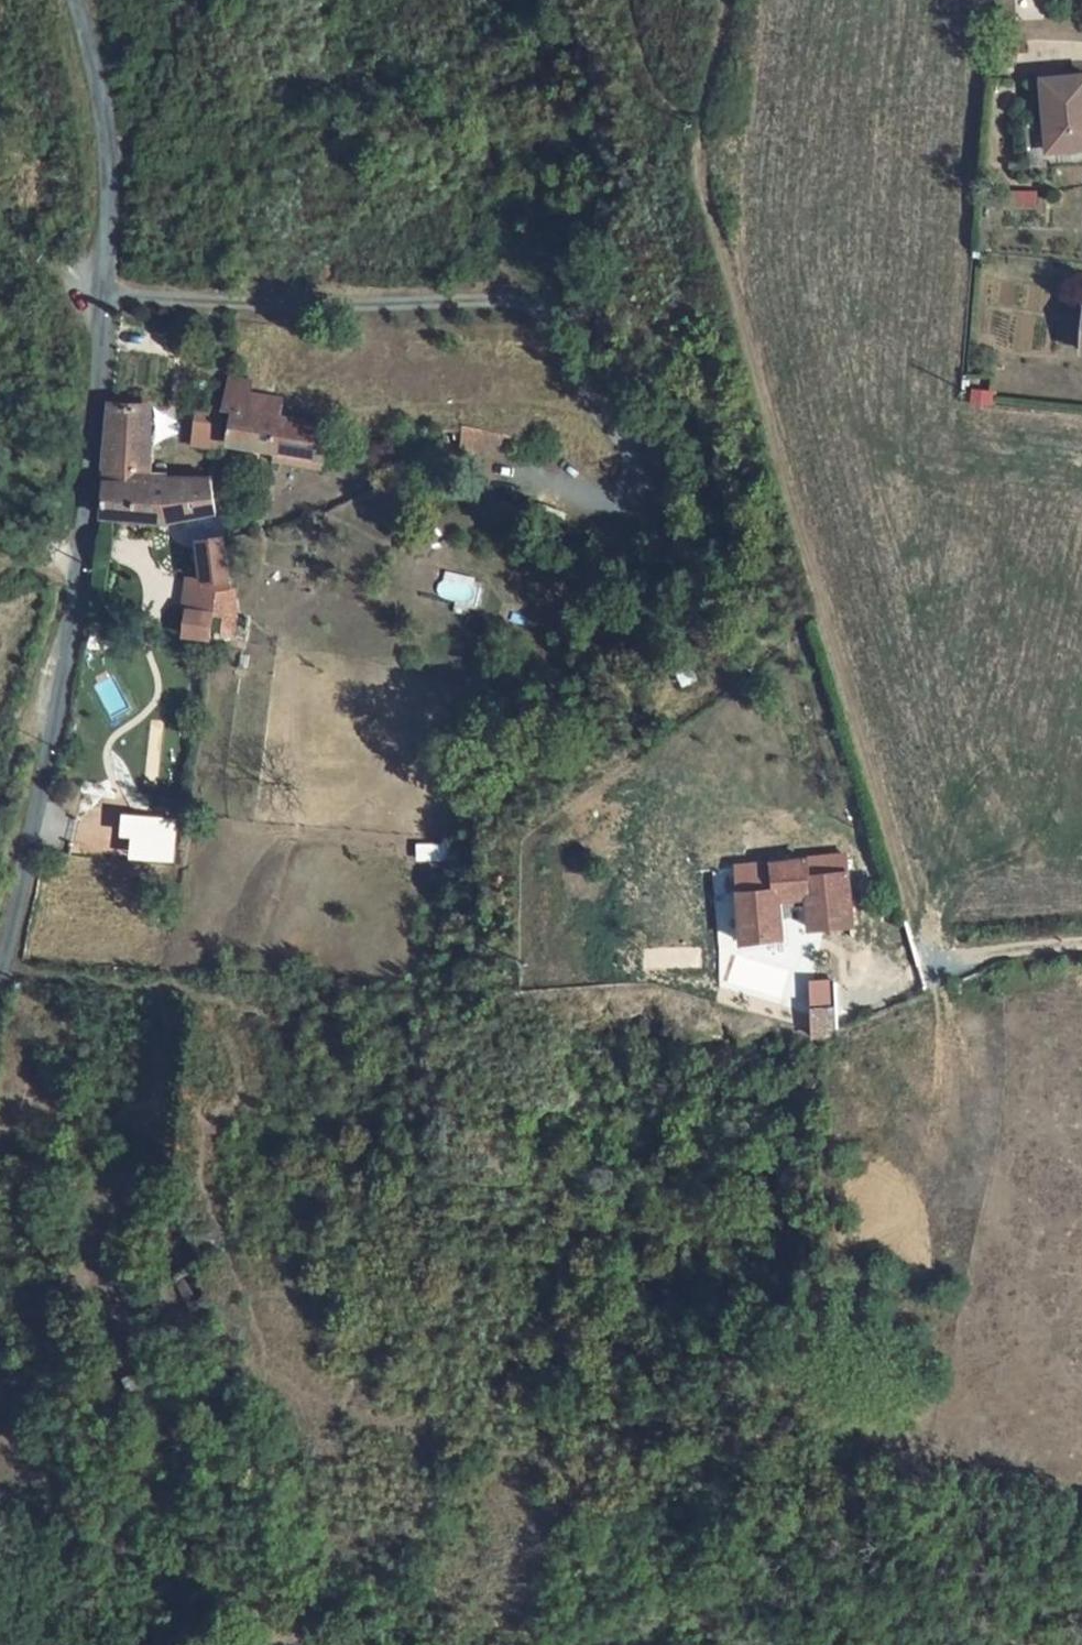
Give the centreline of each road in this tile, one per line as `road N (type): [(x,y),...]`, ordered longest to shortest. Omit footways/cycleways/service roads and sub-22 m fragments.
road 1 (unclassified): [(0,957),(20,901),(89,514),(113,197),(97,60),(78,0)]
road 2 (track): [(897,967),(1081,953)]

